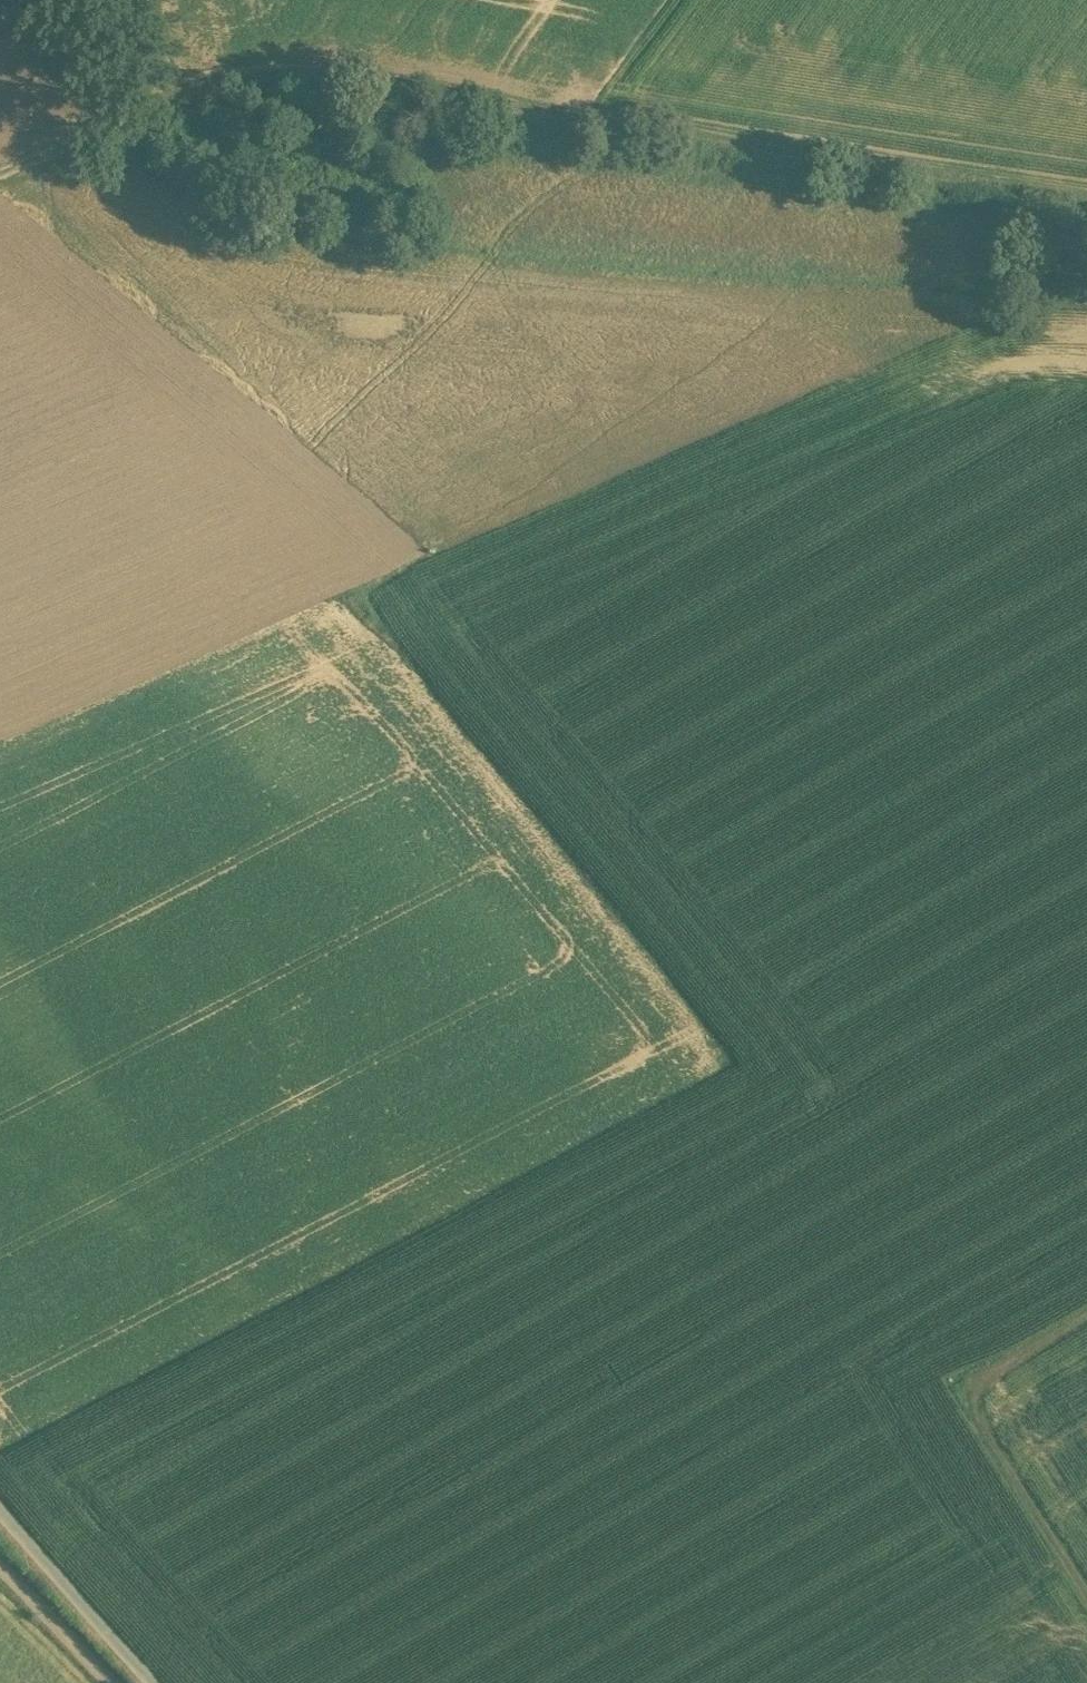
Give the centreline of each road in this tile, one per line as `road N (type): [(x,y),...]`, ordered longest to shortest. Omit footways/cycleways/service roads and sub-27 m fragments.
road 1 (track): [(0,174),(232,74),(1086,208)]
road 2 (unclassified): [(145,1682),(0,1515)]

